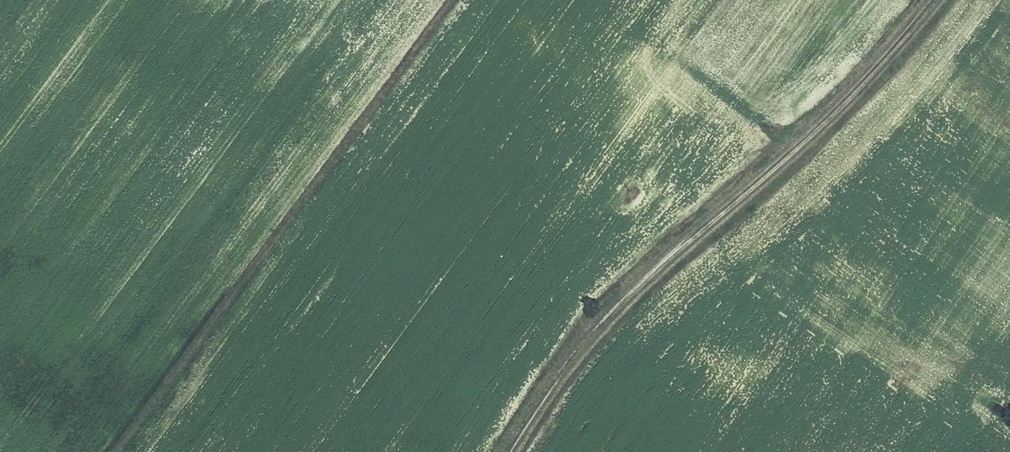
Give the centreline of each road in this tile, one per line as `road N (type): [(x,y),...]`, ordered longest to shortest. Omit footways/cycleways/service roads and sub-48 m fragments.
road 1 (track): [(935,0),(838,109),(602,320),(507,451)]

